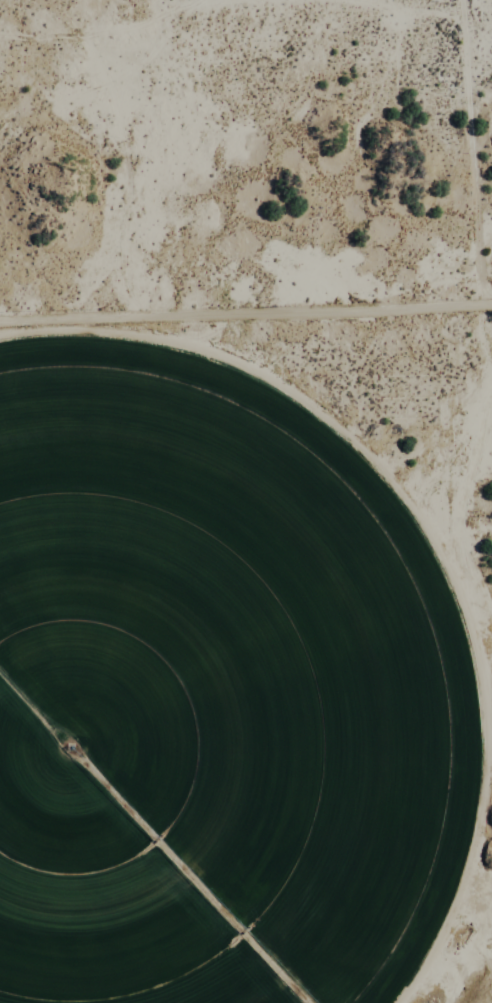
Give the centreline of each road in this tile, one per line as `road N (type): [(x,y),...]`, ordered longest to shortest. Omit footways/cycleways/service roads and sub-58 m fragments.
road 1 (residential): [(491,321),(0,320)]

